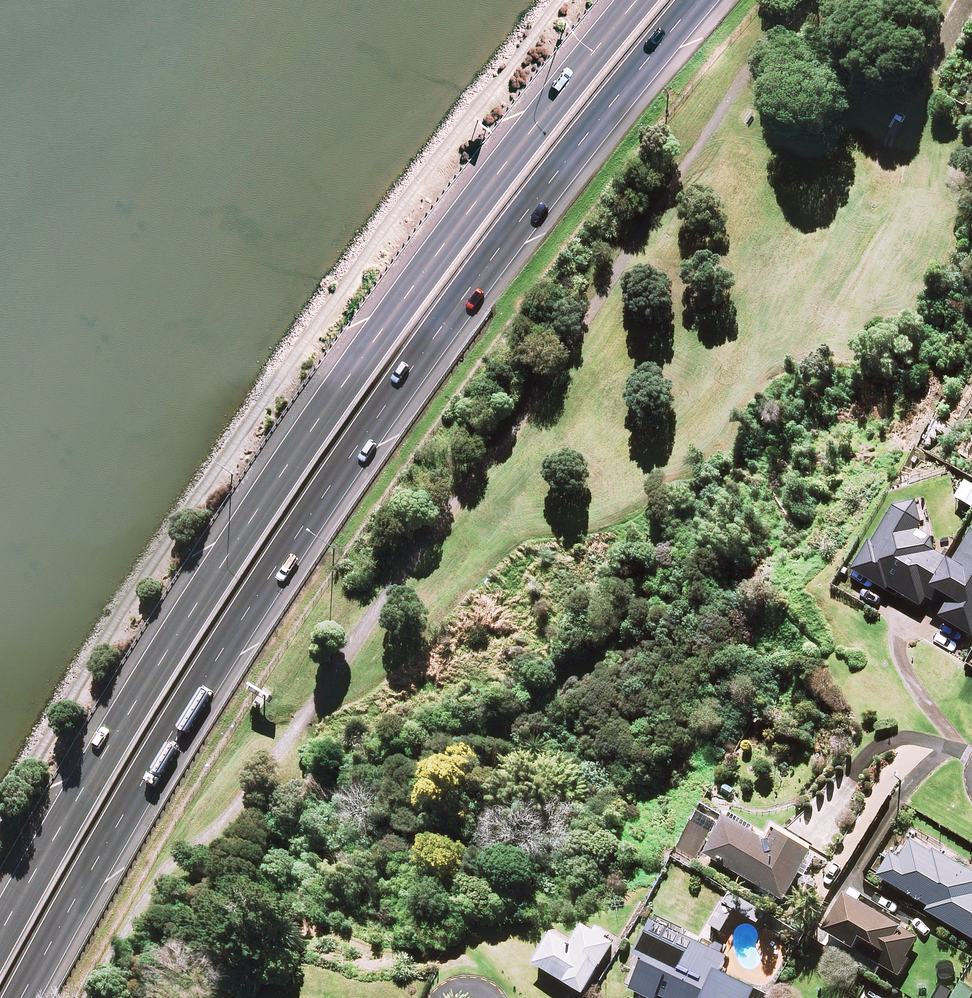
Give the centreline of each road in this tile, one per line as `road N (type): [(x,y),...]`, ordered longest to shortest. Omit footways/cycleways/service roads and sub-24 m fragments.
road 1 (trunk): [(699,0),(484,269),(336,476),(189,704),(21,997)]
road 2 (trunk): [(0,935),(129,713),(314,427),(635,0)]

